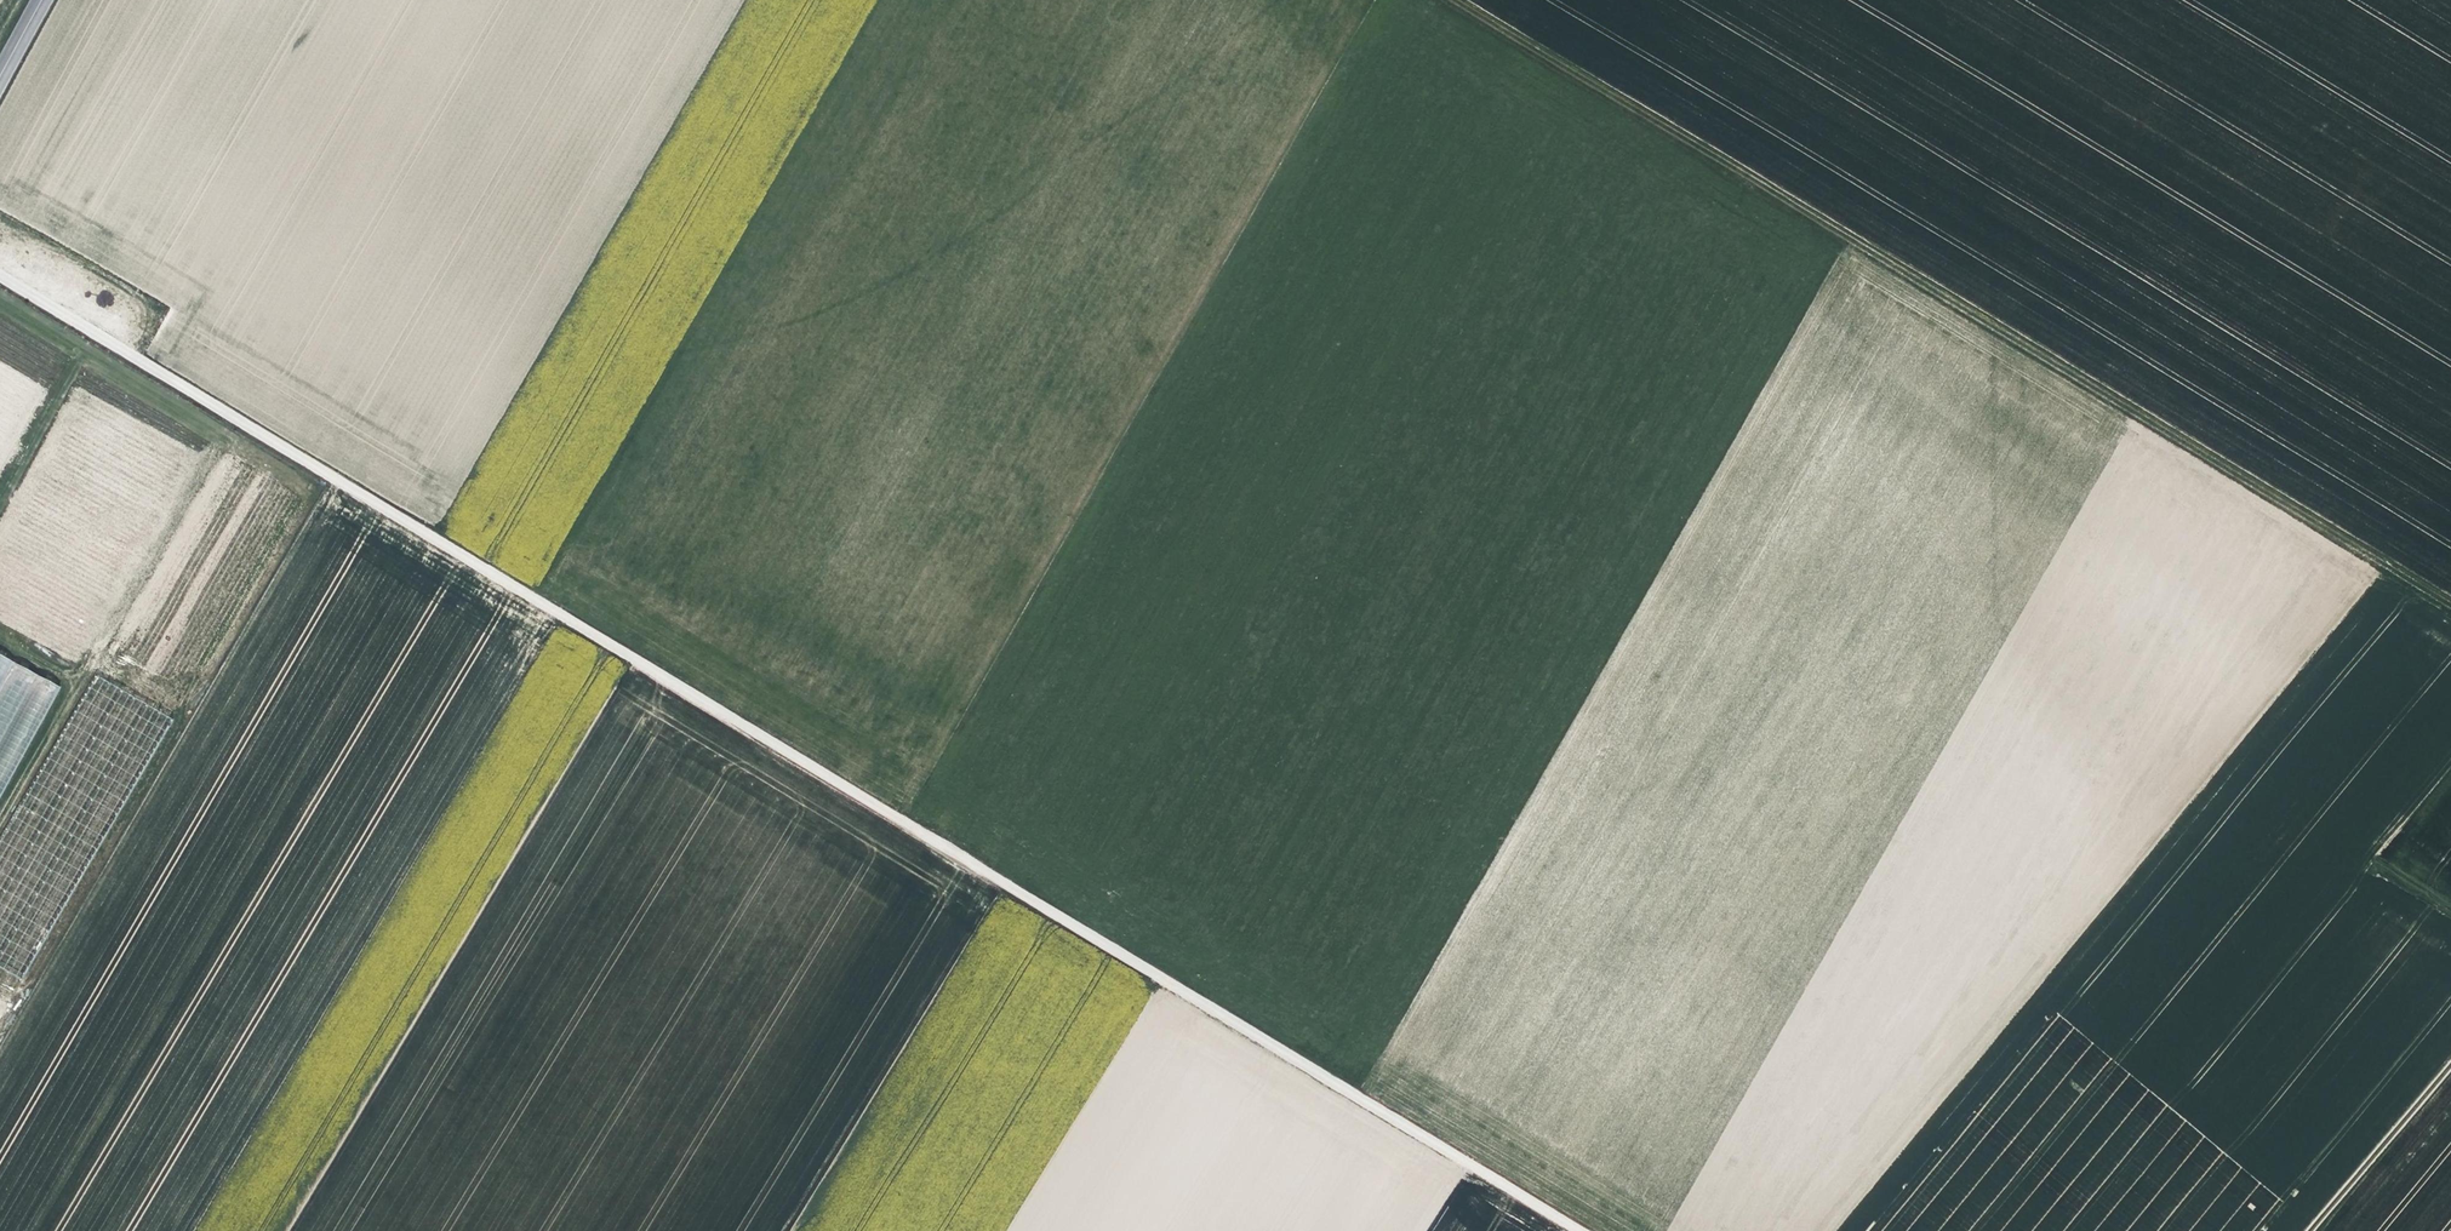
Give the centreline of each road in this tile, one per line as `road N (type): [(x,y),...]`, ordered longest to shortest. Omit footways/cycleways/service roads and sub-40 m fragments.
road 1 (unclassified): [(1580,1230),(0,277)]
road 2 (track): [(2450,606),(1451,0)]
road 3 (track): [(2313,1230),(2450,1065)]

